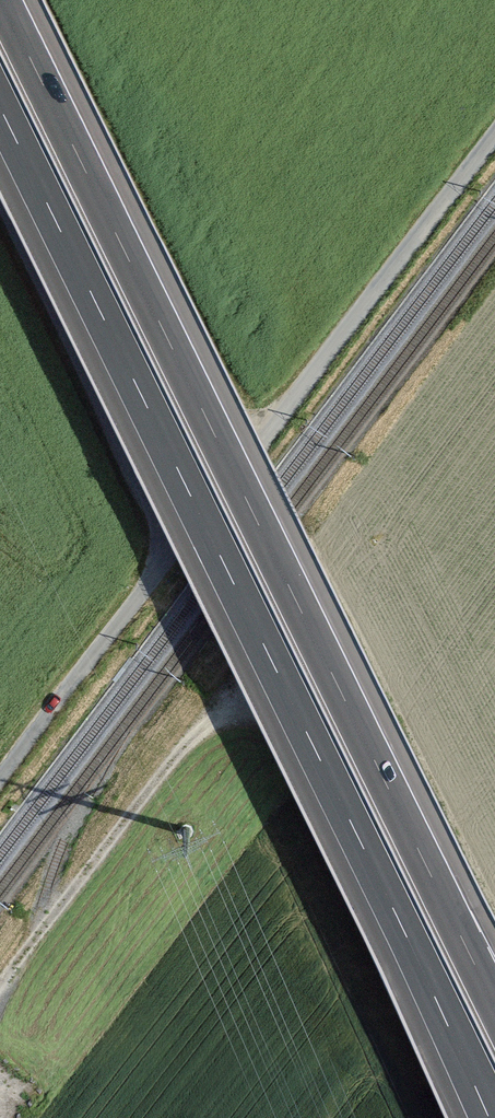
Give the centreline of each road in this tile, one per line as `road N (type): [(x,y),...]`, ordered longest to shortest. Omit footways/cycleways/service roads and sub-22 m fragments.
road 1 (motorway): [(0,108),(489,1117)]
road 2 (motorway): [(494,1006),(1,0)]
road 3 (track): [(494,132),(175,549)]

